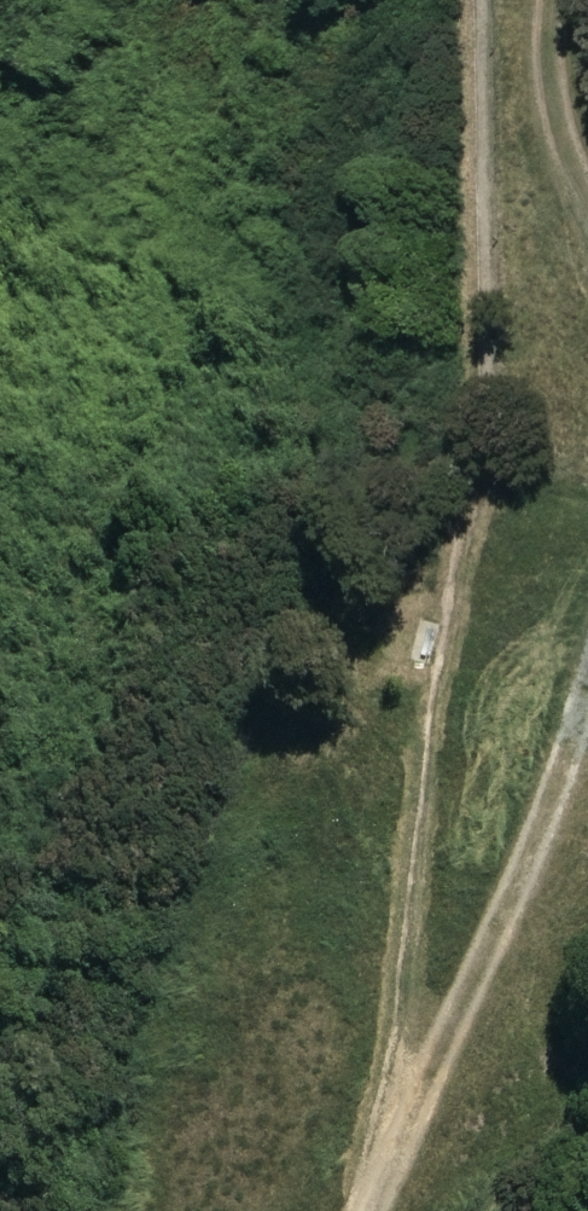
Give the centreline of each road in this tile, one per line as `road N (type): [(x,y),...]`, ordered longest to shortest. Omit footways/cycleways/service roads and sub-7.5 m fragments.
road 1 (track): [(480,947),(517,853),(526,517),(506,52),(492,0)]
road 2 (track): [(386,1210),(587,678)]

